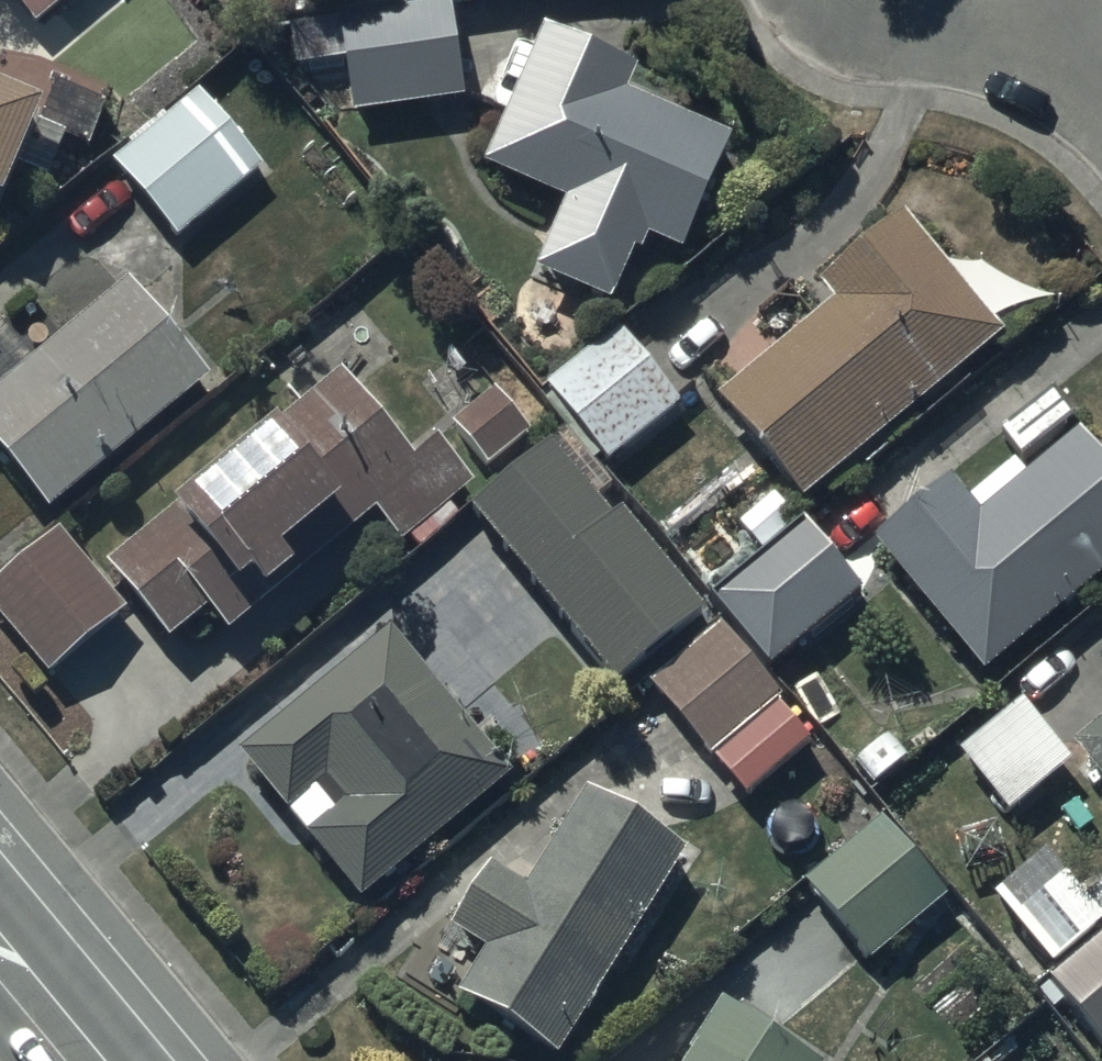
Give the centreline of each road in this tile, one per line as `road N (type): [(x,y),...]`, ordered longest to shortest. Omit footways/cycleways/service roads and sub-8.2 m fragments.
road 1 (residential): [(1101,90),(983,0)]

